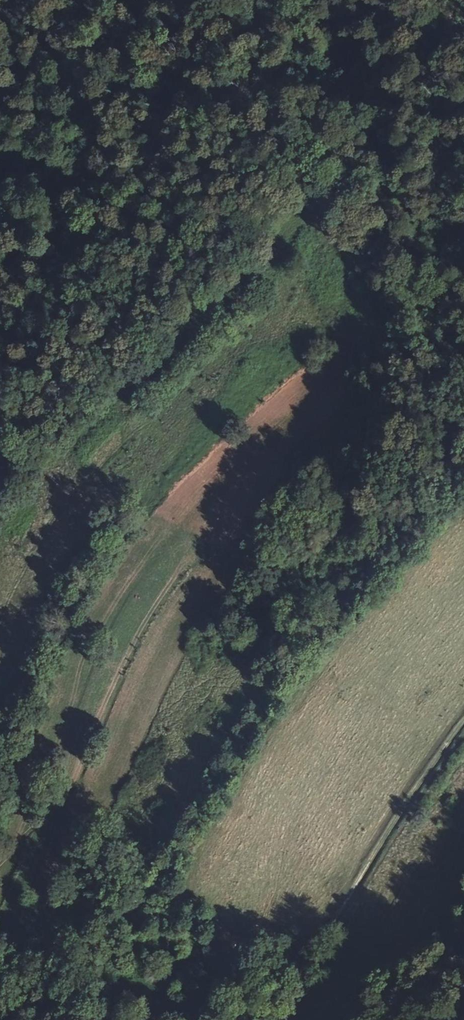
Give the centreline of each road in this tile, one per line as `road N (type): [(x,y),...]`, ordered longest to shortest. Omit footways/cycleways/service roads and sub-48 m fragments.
road 1 (track): [(463,728),(391,828),(285,1019)]

